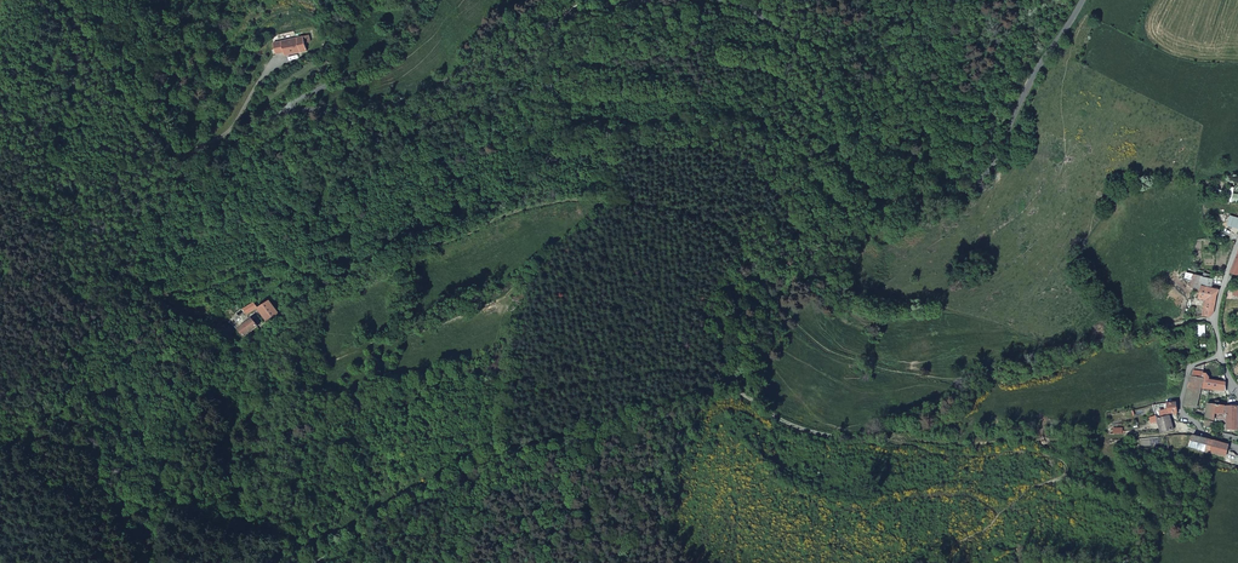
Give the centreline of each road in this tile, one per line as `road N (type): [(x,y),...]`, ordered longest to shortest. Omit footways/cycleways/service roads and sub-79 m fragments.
road 1 (track): [(1215,319),(1116,336),(973,377),(913,375),(823,346),(709,217),(587,199),(499,218),(325,289),(240,339)]
road 2 (track): [(973,377),(908,421),(846,438),(813,434),(740,395),(713,393),(492,459),(317,562)]
road 3 (residential): [(62,0),(164,138),(194,154),(241,140),(292,109),(411,100),(553,23),(637,0)]
road 4 (residential): [(734,0),(774,20),(804,51),(859,174),(916,200),(955,194),(989,166),(1040,64),(1083,0)]
road 5 (residential): [(1237,246),(1215,319),(1237,406)]

